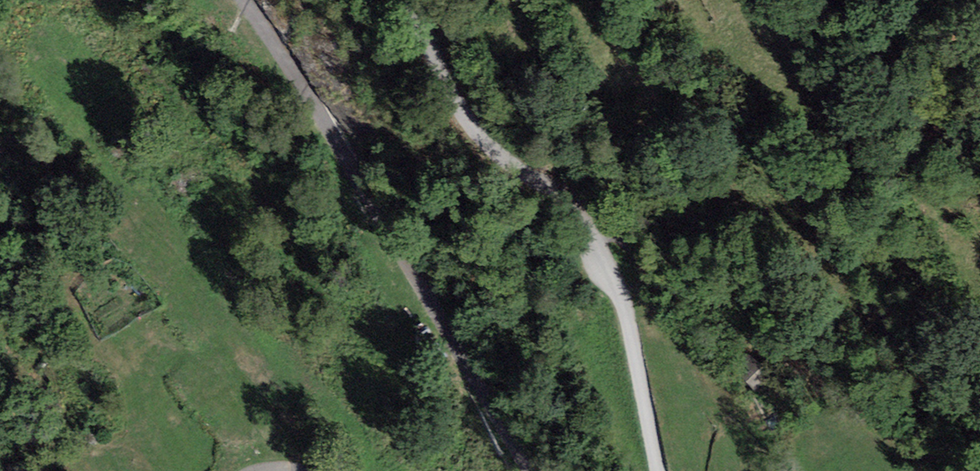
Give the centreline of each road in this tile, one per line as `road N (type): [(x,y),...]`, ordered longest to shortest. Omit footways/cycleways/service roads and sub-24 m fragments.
road 1 (tertiary): [(661,470),(605,237),(484,142),(405,0)]
road 2 (unclassified): [(533,470),(320,115),(241,0)]
road 3 (track): [(939,470),(691,287),(605,237)]
road 4 (track): [(873,0),(979,187)]
road 5 (track): [(639,365),(712,409),(740,435),(754,470)]

